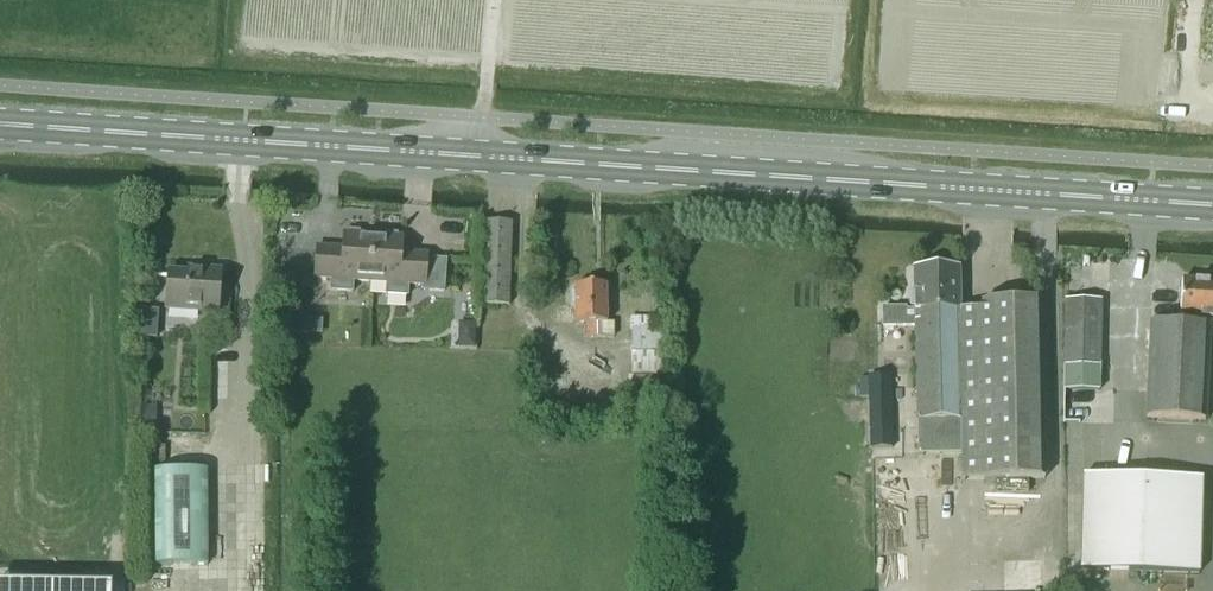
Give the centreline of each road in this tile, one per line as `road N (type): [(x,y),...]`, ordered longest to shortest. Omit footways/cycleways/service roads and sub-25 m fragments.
road 1 (primary): [(0,123),(1212,203)]
road 2 (track): [(479,157),(496,0)]

